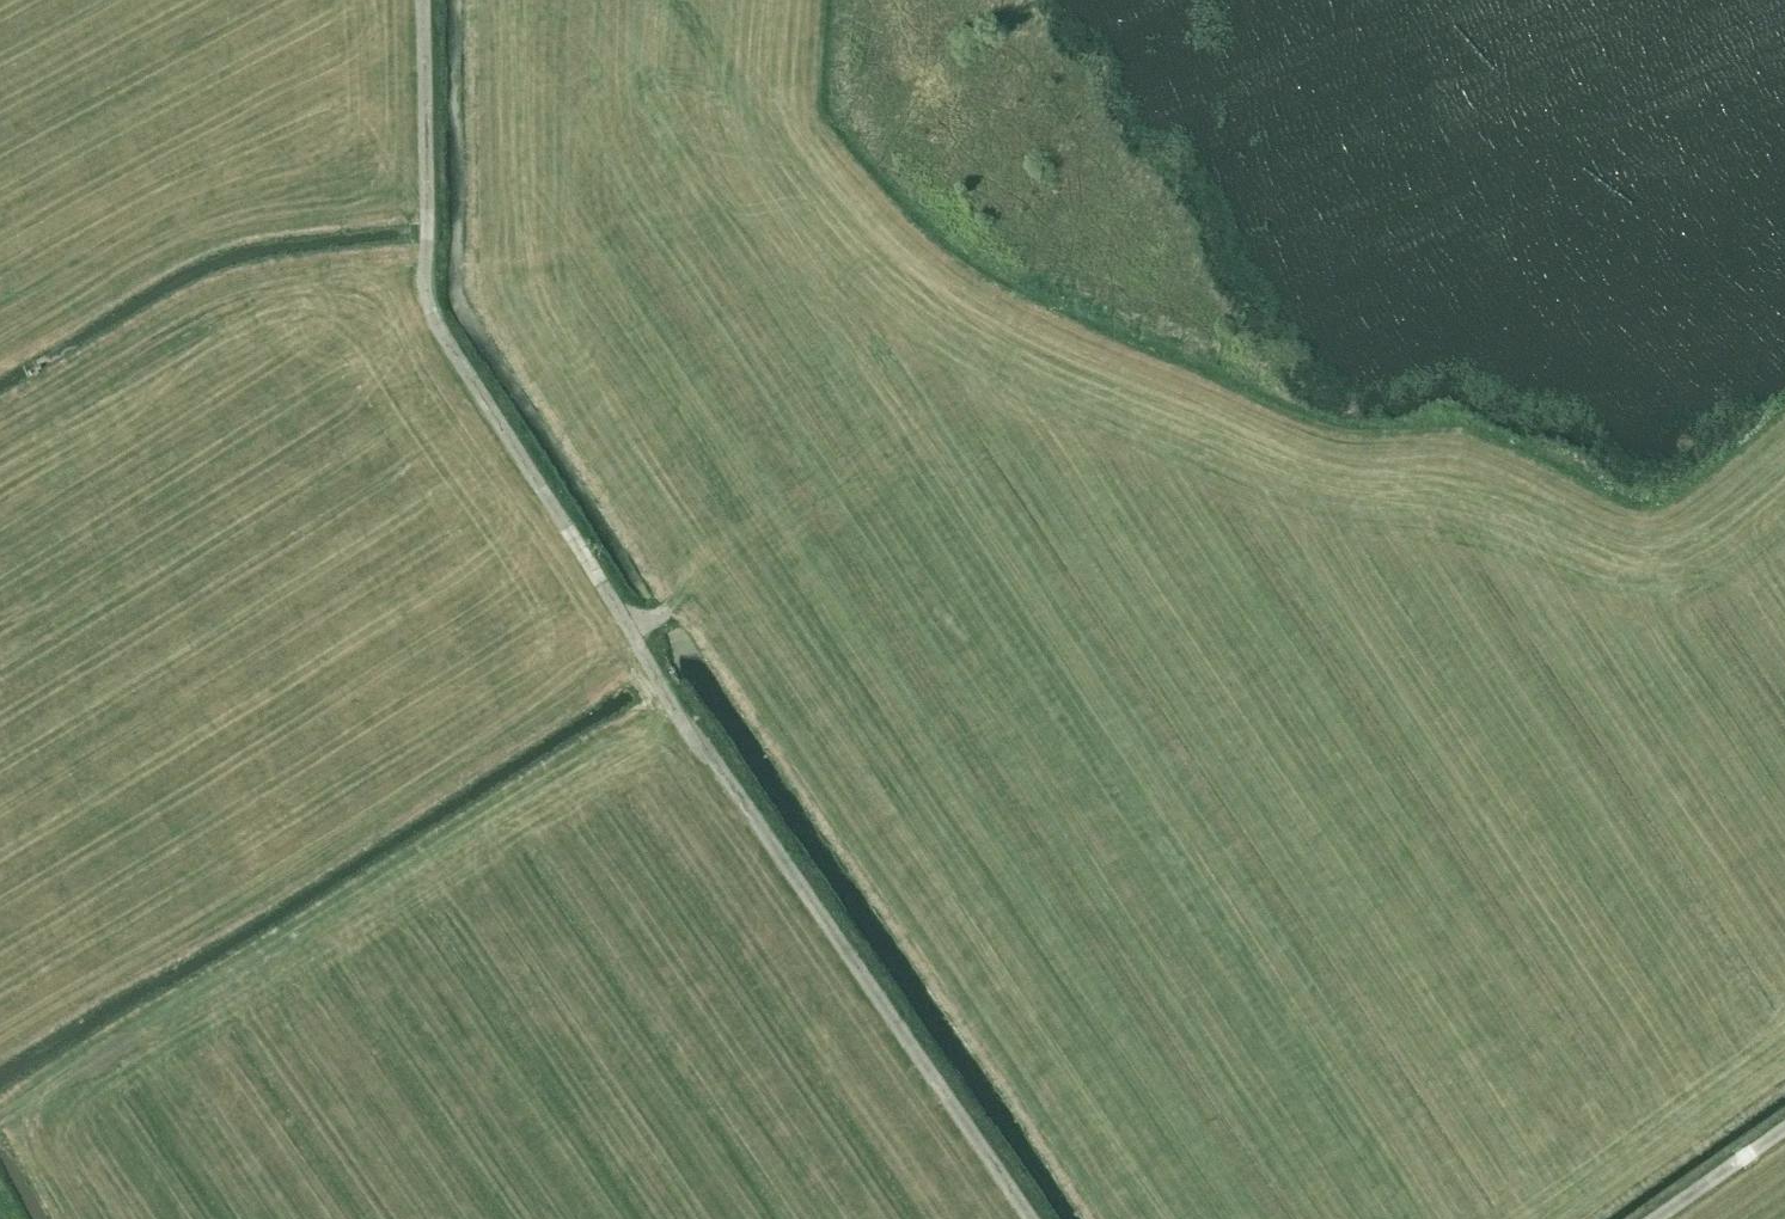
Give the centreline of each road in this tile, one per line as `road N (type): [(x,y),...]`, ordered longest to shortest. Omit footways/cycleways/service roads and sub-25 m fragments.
road 1 (unclassified): [(1784,1132),(1659,1218)]

